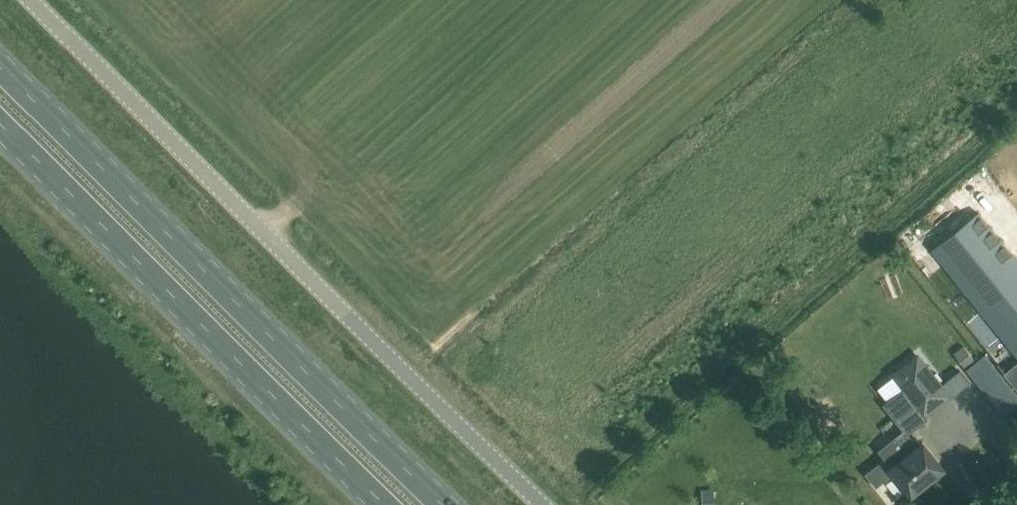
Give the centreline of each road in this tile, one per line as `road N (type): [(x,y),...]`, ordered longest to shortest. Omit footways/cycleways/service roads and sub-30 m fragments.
road 1 (unclassified): [(540,504),(29,0)]
road 2 (trunk): [(441,504),(0,65)]
road 3 (trunk): [(0,128),(378,504)]

